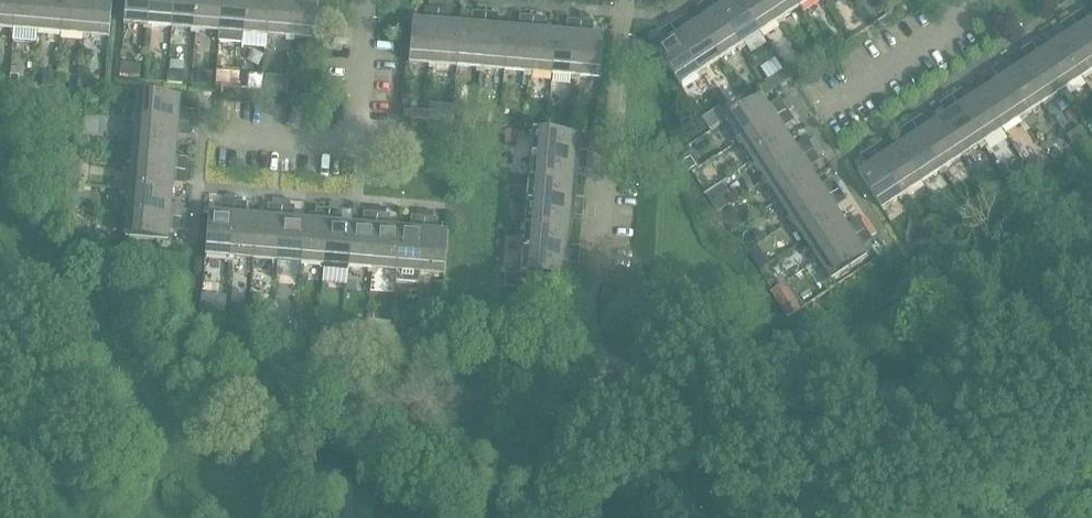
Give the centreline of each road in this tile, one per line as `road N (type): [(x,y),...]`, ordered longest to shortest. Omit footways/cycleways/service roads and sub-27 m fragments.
road 1 (residential): [(625,0),(595,279)]
road 2 (residential): [(228,135),(350,137),(359,120),(368,0)]
road 3 (residential): [(825,110),(973,12),(966,0)]

